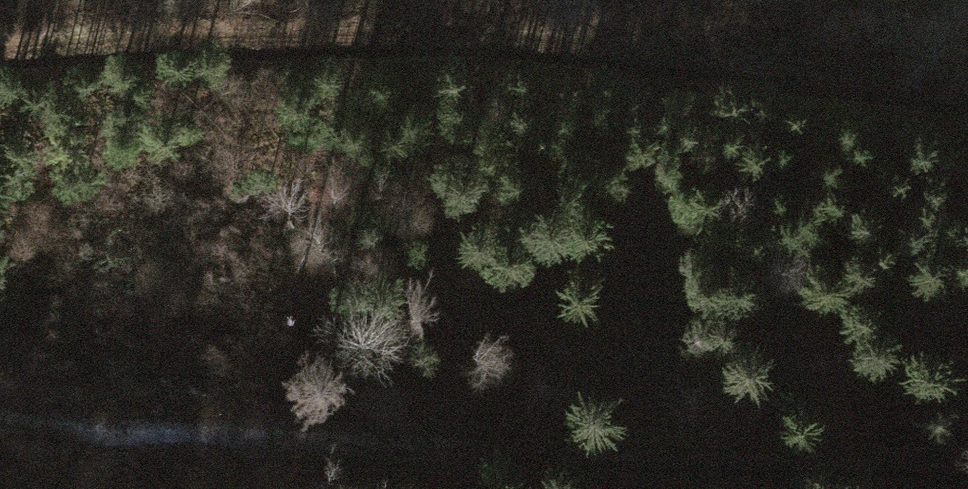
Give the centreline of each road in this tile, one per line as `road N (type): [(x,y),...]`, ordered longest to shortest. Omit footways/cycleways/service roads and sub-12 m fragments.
road 1 (track): [(967,82),(593,38),(0,42)]
road 2 (track): [(967,461),(0,415)]

